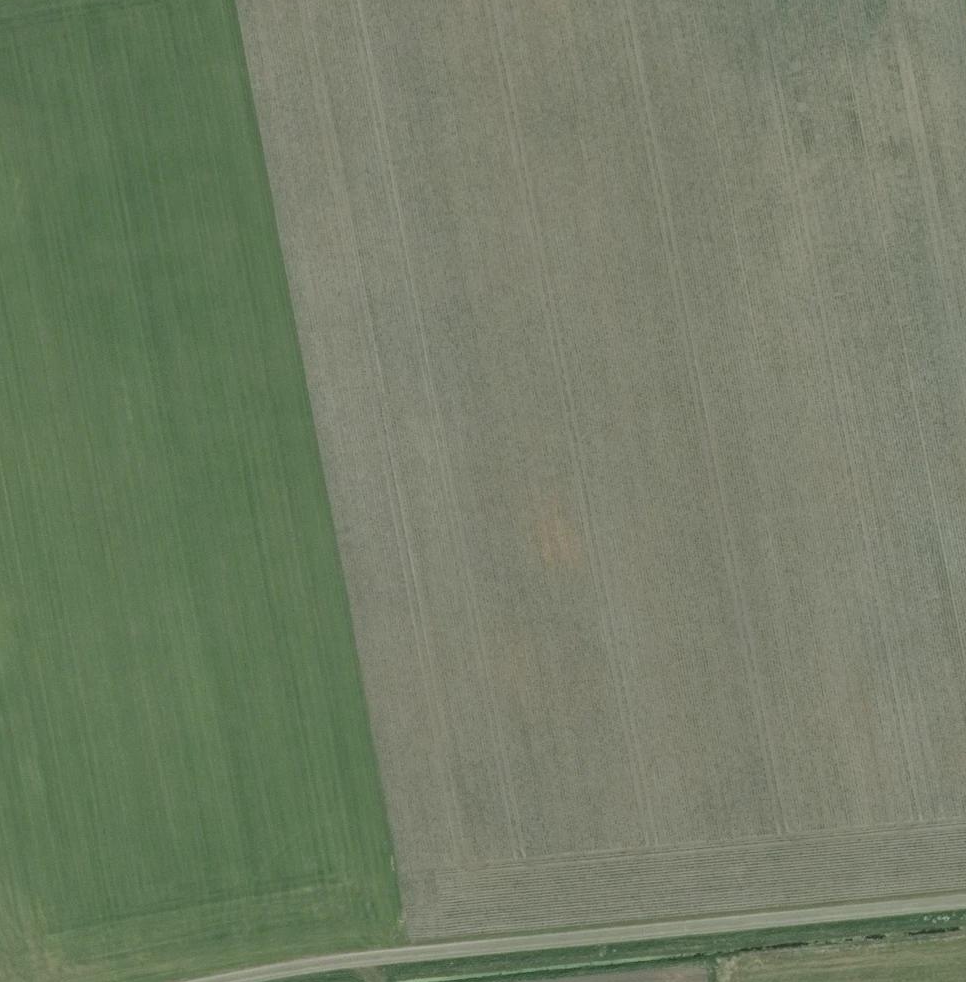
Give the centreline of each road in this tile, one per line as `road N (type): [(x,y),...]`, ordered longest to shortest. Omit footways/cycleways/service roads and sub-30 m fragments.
road 1 (unclassified): [(218,981),(367,958),(965,901)]

